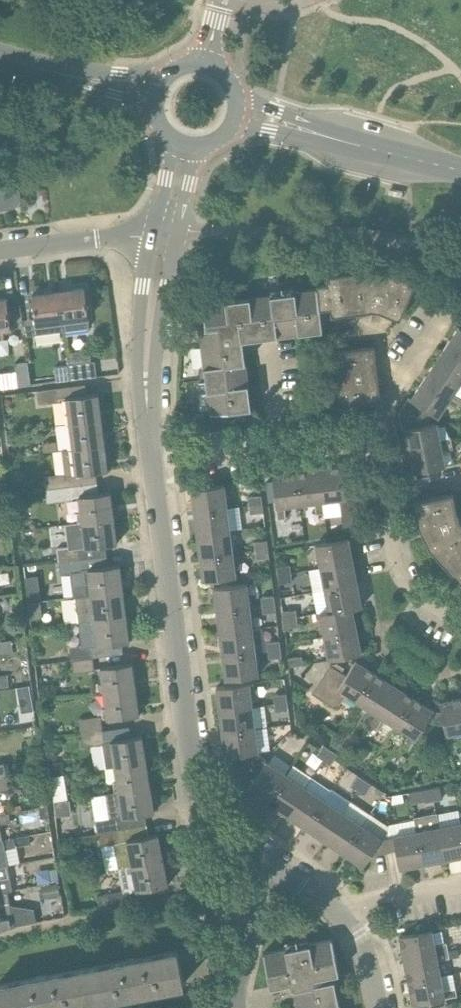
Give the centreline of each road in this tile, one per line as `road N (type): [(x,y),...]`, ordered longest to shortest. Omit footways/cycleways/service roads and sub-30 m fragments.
road 1 (residential): [(254,865),(210,813),(193,774),(150,458)]
road 2 (secondary): [(460,170),(238,116)]
road 3 (residential): [(150,458),(147,364),(164,234)]
road 4 (residential): [(368,439),(348,433),(150,458)]
road 5 (residential): [(0,253),(164,234)]
road 6 (secondary): [(156,90),(0,58)]
road 7 (residential): [(460,621),(406,580),(384,499)]
road 8 (residential): [(368,439),(447,316)]
road 9 (residential): [(238,1007),(254,865)]
road 10 (residential): [(343,921),(376,900),(460,884)]

